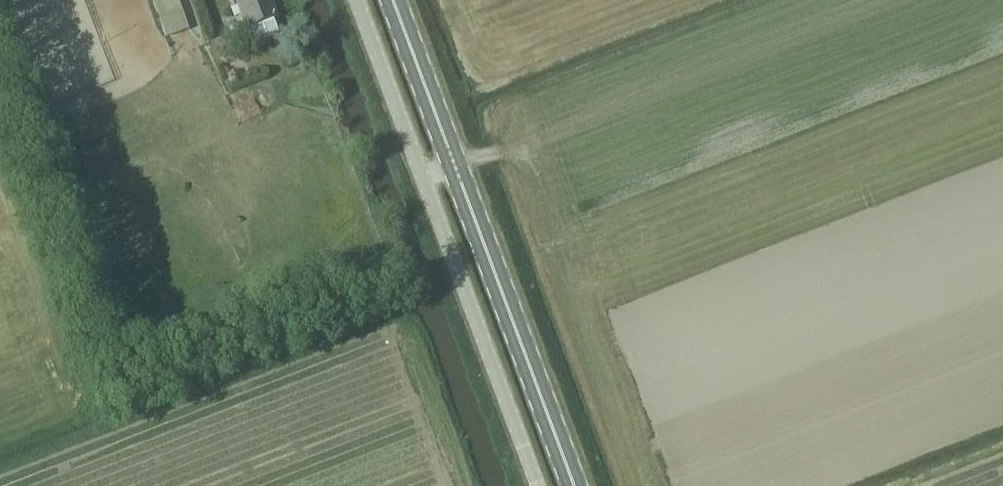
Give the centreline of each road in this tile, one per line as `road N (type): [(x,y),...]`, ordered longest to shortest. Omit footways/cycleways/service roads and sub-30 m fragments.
road 1 (unclassified): [(359,0),(540,485)]
road 2 (primary): [(578,485),(399,0)]

